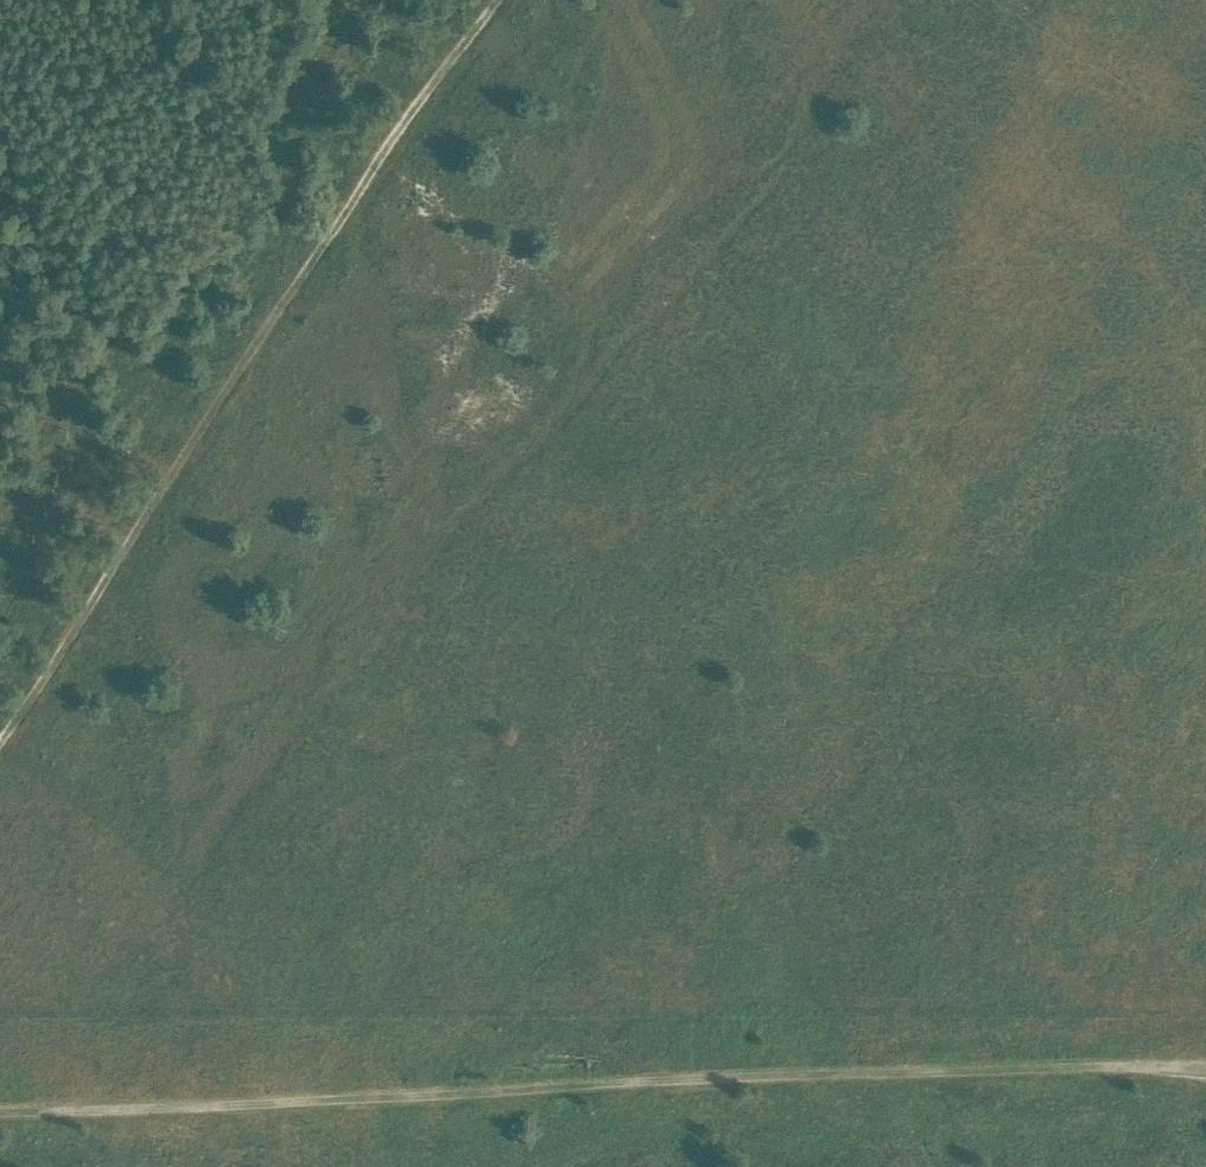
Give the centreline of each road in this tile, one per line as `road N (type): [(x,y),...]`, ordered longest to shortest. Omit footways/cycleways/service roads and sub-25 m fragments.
road 1 (track): [(1205,1067),(0,1108)]
road 2 (track): [(0,750),(392,137),(498,0)]

